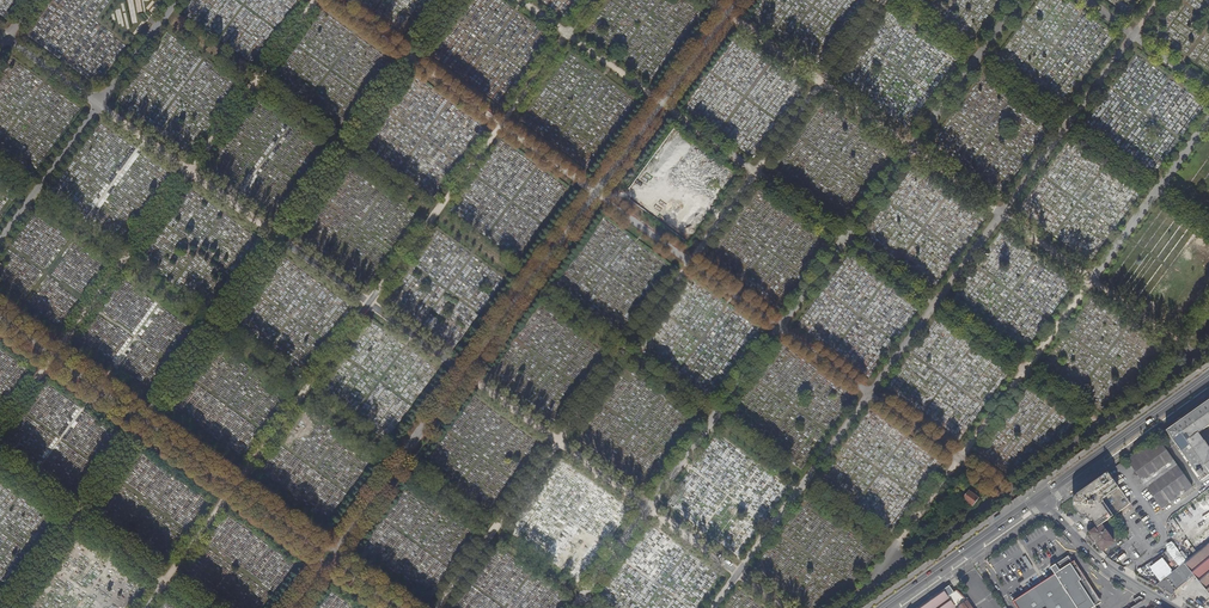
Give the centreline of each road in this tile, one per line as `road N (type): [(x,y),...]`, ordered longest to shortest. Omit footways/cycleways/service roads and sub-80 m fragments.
road 1 (primary): [(1040,497),(1208,376)]
road 2 (primary): [(884,607),(1040,497)]
road 3 (unclassified): [(1170,607),(1096,560),(1040,497)]

